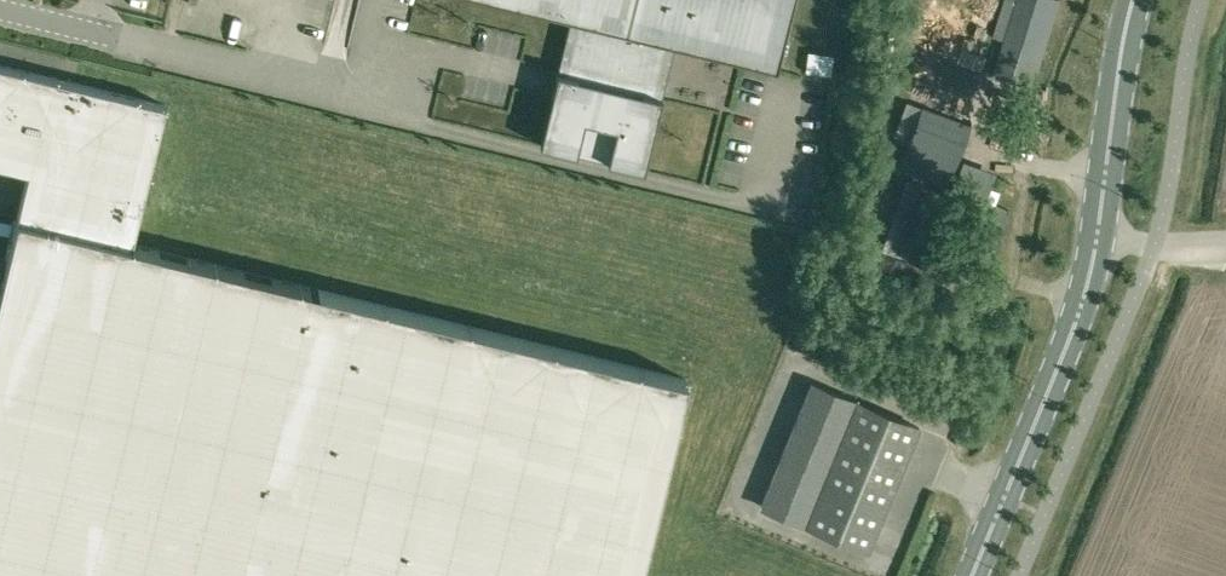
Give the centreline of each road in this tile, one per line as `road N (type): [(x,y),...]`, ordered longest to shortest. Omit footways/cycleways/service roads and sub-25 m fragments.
road 1 (primary): [(971,575),(1067,343),(1091,262),(1132,0)]
road 2 (unclassified): [(363,106),(759,205),(783,89)]
road 3 (unclassified): [(0,9),(223,67)]
road 4 (unclassified): [(535,74),(381,35)]
road 5 (unclassified): [(223,67),(363,106)]

